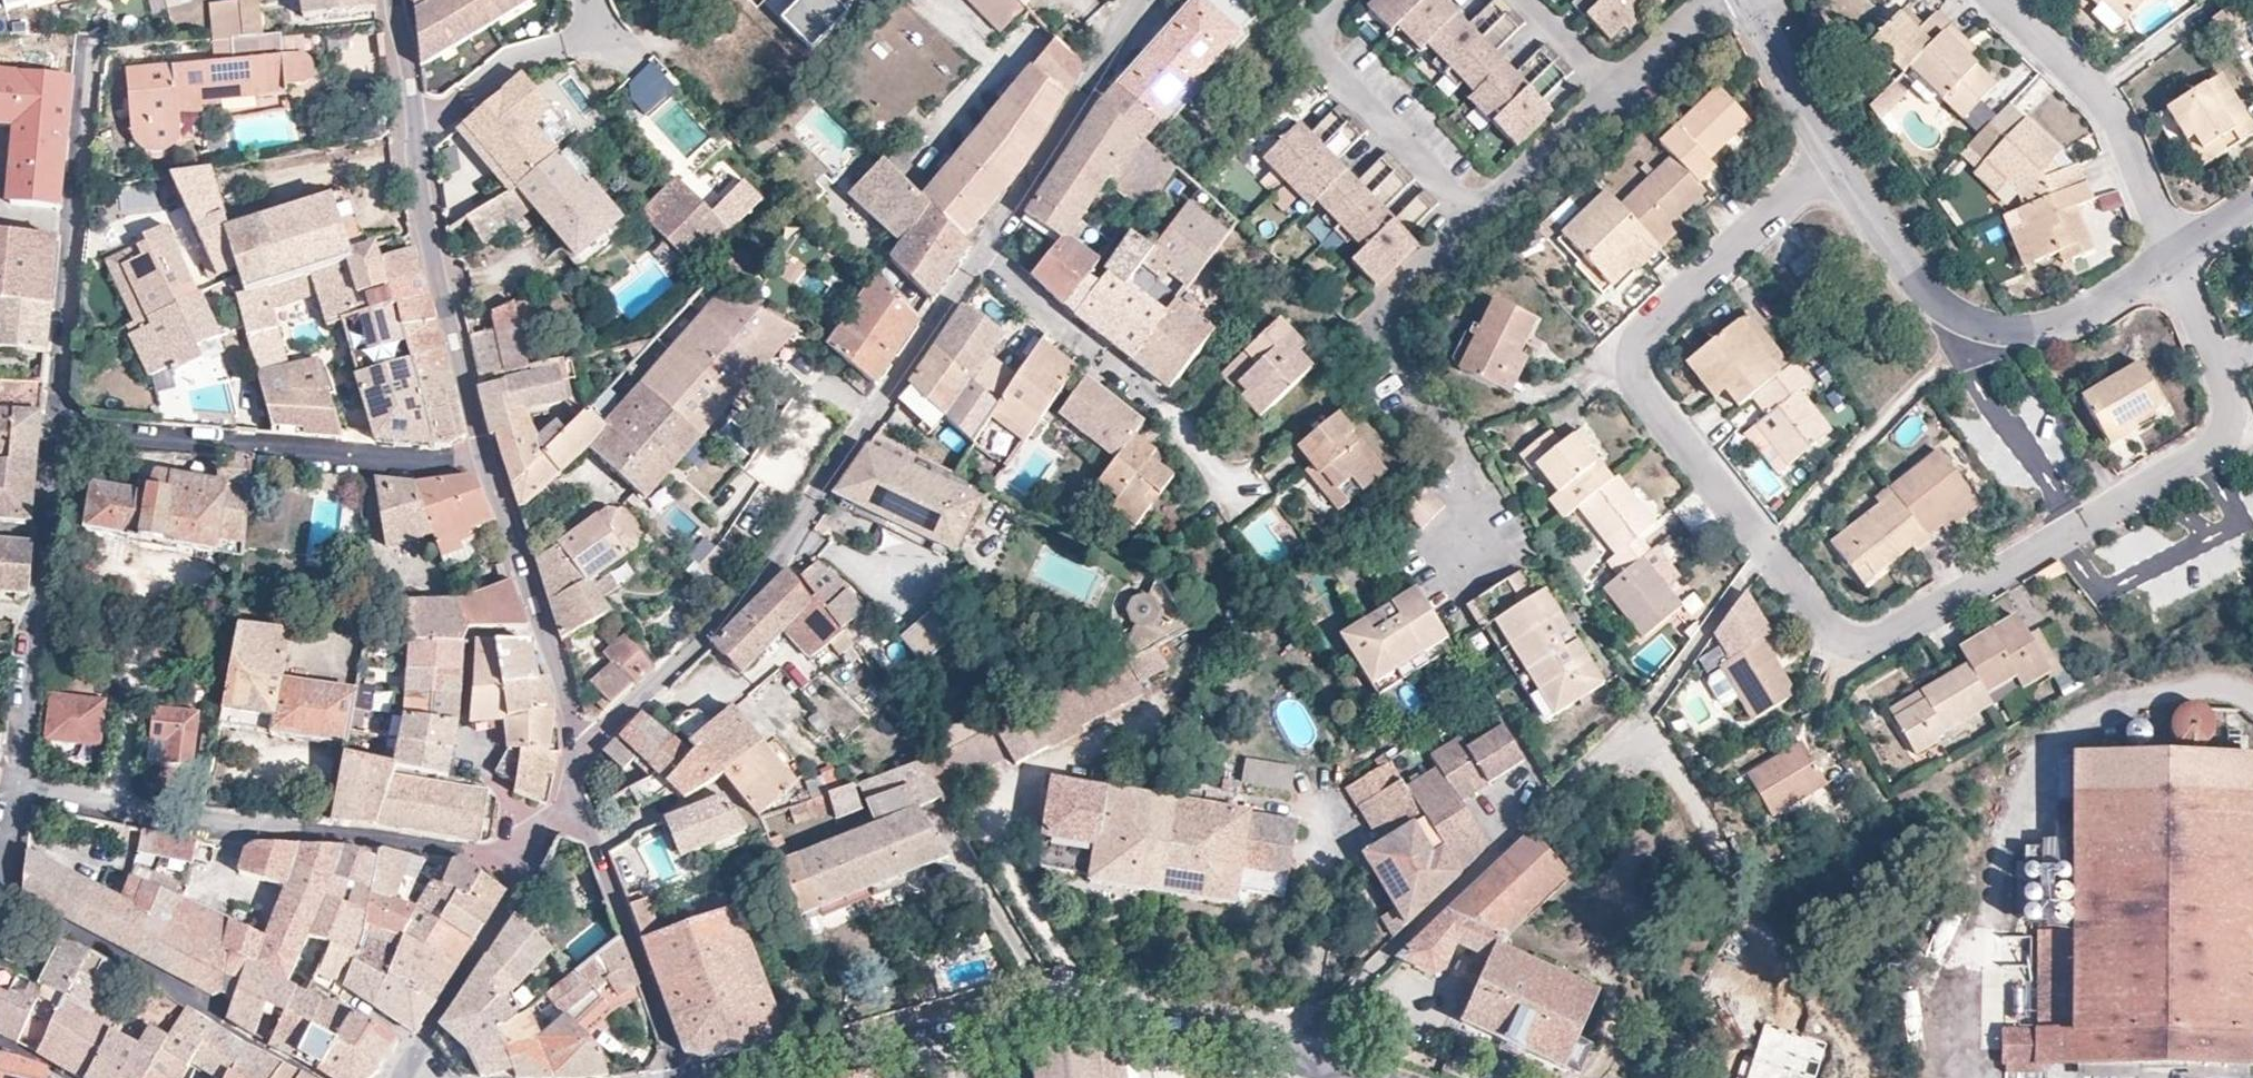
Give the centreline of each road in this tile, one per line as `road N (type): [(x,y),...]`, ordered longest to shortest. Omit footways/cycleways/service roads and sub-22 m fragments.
road 1 (residential): [(1766,551),(1841,637),(1873,641),(2199,455),(2221,435),(2228,411),(2172,262)]
road 2 (residential): [(1297,1052),(1194,1023),(1046,1007),(711,1077)]
road 3 (residential): [(533,843),(468,852),(377,837),(216,828),(19,787)]
road 4 (residential): [(1766,551),(1643,394),(1636,346),(1828,157)]
road 5 (residential): [(1297,1052),(1353,990),(1642,717)]
road 6 (residential): [(394,0),(442,302),(485,459)]
road 7 (residential): [(1828,157),(1922,287),(1954,315),(1992,332),(2081,317),(2172,262)]
road 8 (residential): [(54,429),(450,463),(485,459)]
road 9 (residential): [(1454,561),(1476,510),(1467,458),(1371,315),(1481,215)]
road 10 (residential): [(54,429),(89,39)]
road 11 (residential): [(0,894),(316,1077)]
road 12 (residential): [(978,257),(1163,410),(1239,494)]
road 13 (residential): [(800,531),(978,257)]
road 14 (residential): [(1997,0),(2107,111),(2172,262)]
road 15 (residential): [(570,791),(685,1077)]
road 16 (residential): [(545,634),(472,635),(465,726),(473,759),(516,809),(557,824)]
road 17 (residential): [(978,257),(1087,95),(1135,0)]
road 18 (residential): [(1481,215),(1331,63),(1325,25),(1347,0)]
road 19 (residential): [(19,787),(45,534)]
road 20 (residential): [(800,531),(635,699)]
road 21 (residential): [(417,1046),(514,899),(533,843)]
road 22 (residential): [(485,459),(545,634)]
road 23 (residential): [(1481,215),(1613,89)]
road 24 (residential): [(1750,0),(1828,157)]
road 25 (residential): [(1613,89),(1712,0)]
road 26 (residential): [(1528,0),(1613,89)]

